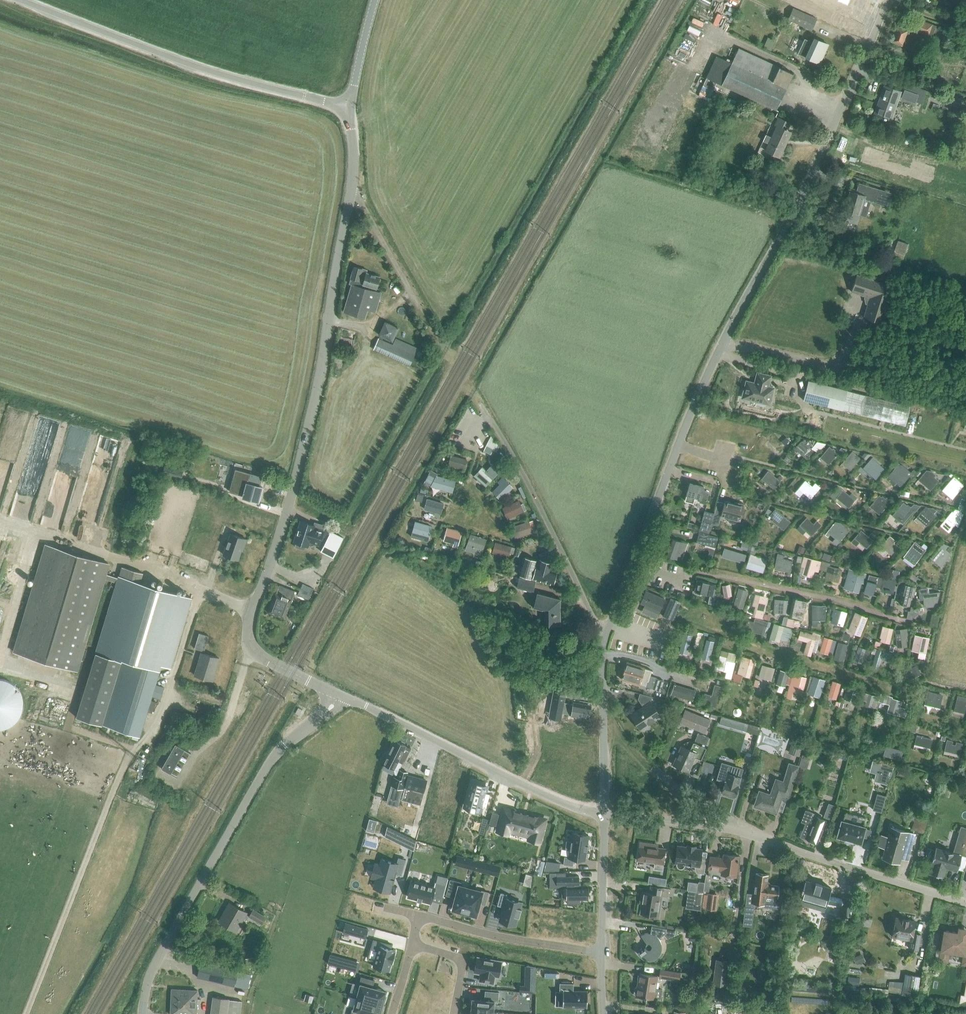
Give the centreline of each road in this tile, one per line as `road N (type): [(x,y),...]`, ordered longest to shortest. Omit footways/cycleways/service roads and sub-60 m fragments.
road 1 (unclassified): [(605,634),(704,384),(816,164),(887,0)]
road 2 (unclassified): [(343,696),(258,654),(249,628),(292,494),(325,348),(351,185),(349,106)]
road 3 (unclassified): [(143,1013),(156,961),(272,758),(343,696)]
road 4 (unclassified): [(349,106),(207,70),(20,0)]
road 5 (track): [(150,738),(129,756),(114,789),(27,1013)]
road 6 (unclassified): [(603,814),(549,796),(343,696)]
road 7 (residential): [(605,634),(484,410)]
road 8 (unclassified): [(965,903),(736,826)]
road 9 (residential): [(602,954),(418,915)]
road 10 (unclassified): [(605,634),(603,814)]
road 11 (unclassified): [(603,814),(602,954)]
road 12 (unclassified): [(736,826),(603,814)]

